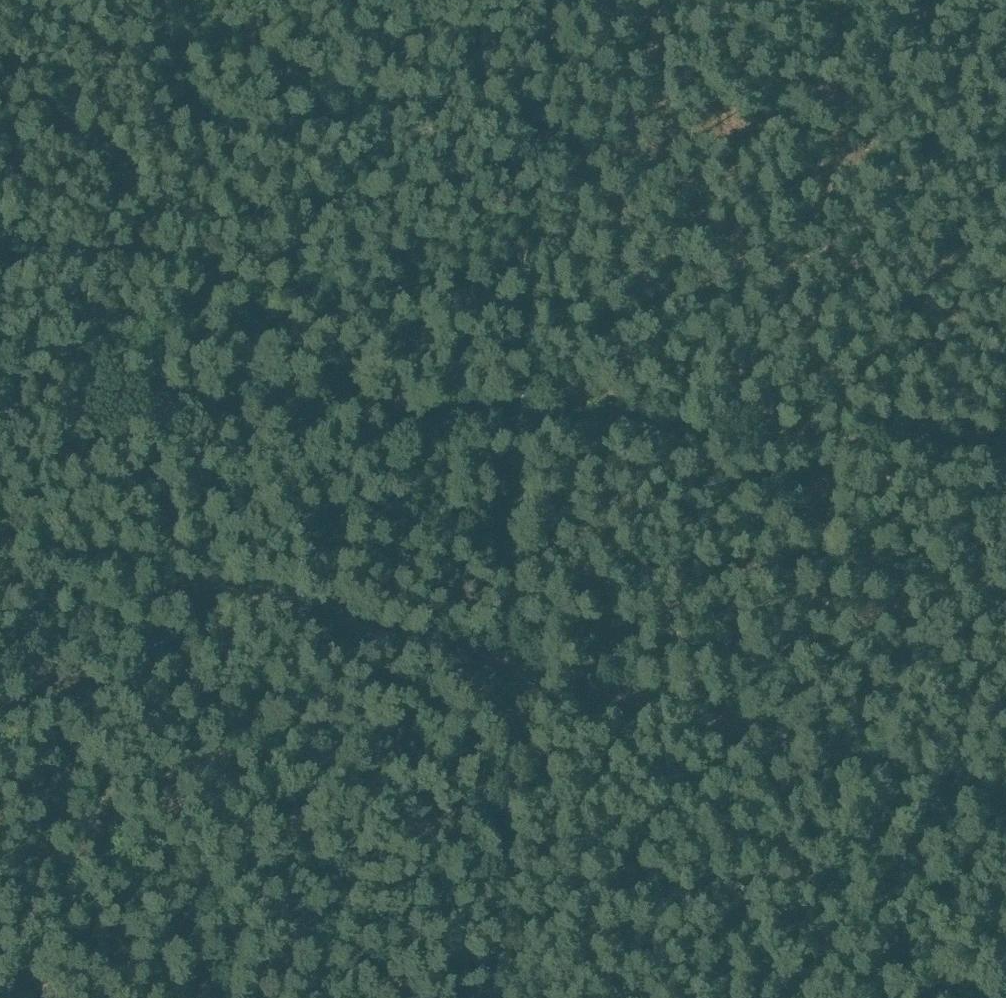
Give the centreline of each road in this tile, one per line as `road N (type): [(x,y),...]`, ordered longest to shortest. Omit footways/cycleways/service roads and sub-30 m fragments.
road 1 (residential): [(0,531),(1005,788)]
road 2 (track): [(549,0),(530,120),(488,651),(473,997)]

